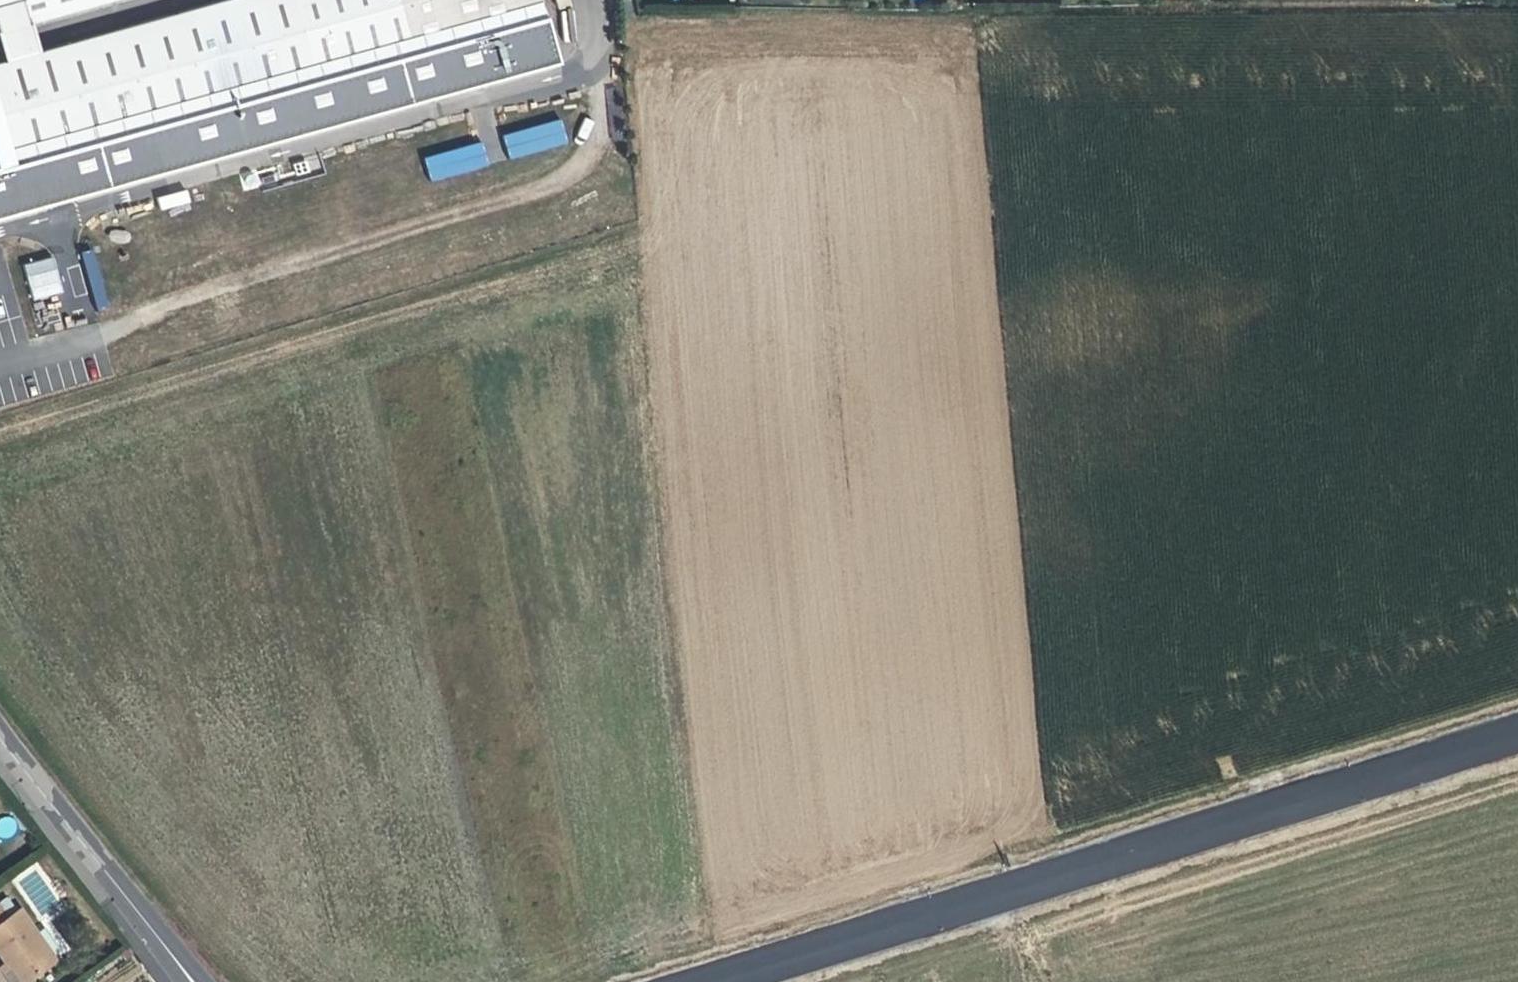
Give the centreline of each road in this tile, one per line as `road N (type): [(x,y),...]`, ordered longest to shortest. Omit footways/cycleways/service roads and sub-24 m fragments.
road 1 (unclassified): [(728,981),(1517,739)]
road 2 (tertiary): [(186,981),(0,746)]

